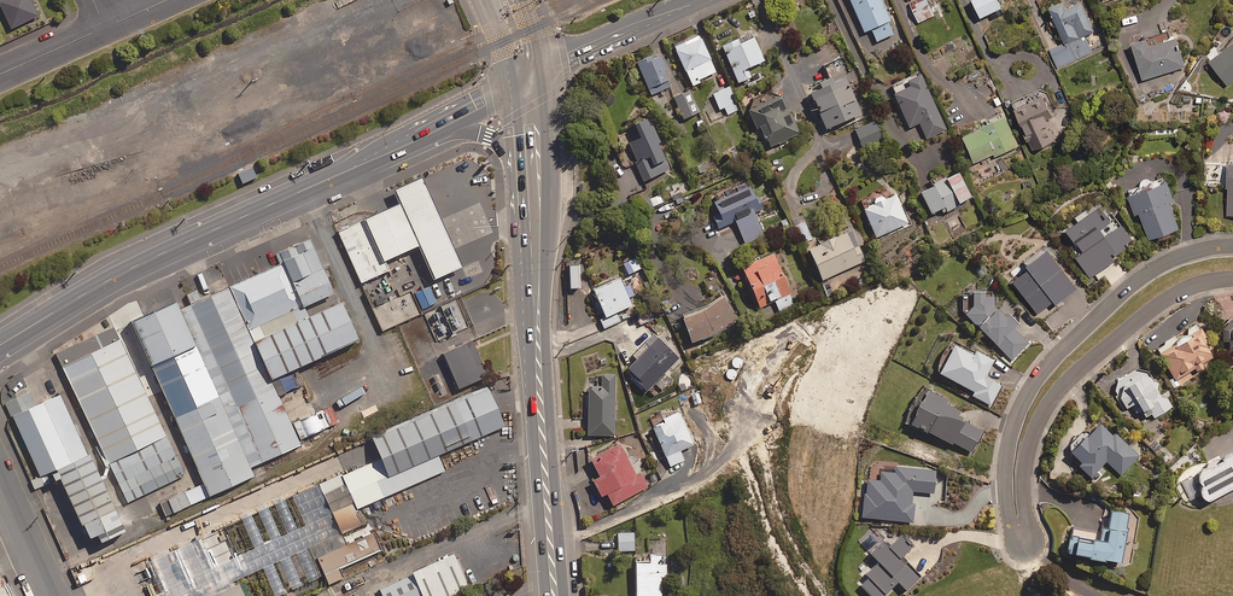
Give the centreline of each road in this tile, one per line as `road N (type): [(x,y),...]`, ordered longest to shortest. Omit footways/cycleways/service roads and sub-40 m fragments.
road 1 (residential): [(1232,278),(1178,292),(1059,389),(1030,440),(1024,503),(1030,530),(1024,537),(1011,533),(1005,486),(1012,432),(1044,369),(1148,272),(1232,247)]
road 2 (unclassified): [(425,135),(135,266),(0,343)]
road 3 (primary): [(555,595),(534,199)]
road 4 (tertiary): [(539,71),(699,0)]
road 5 (primary): [(534,199),(494,139),(465,130),(425,135)]

